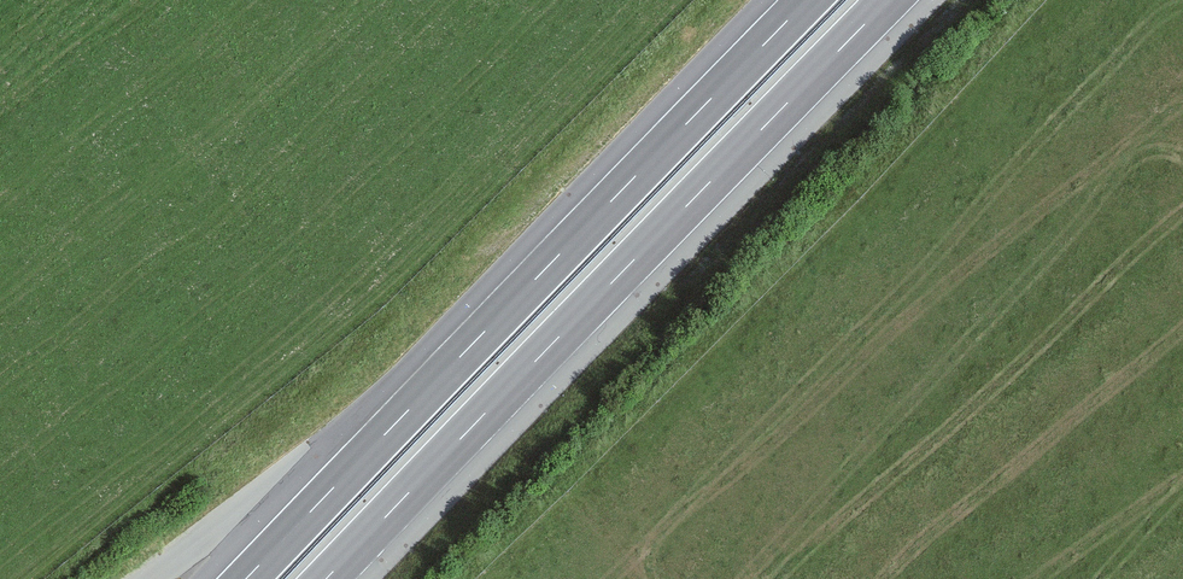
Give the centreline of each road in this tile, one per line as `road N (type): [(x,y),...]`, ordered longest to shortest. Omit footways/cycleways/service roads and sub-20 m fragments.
road 1 (motorway): [(327,578),(890,0)]
road 2 (motorway): [(807,0),(246,578)]

